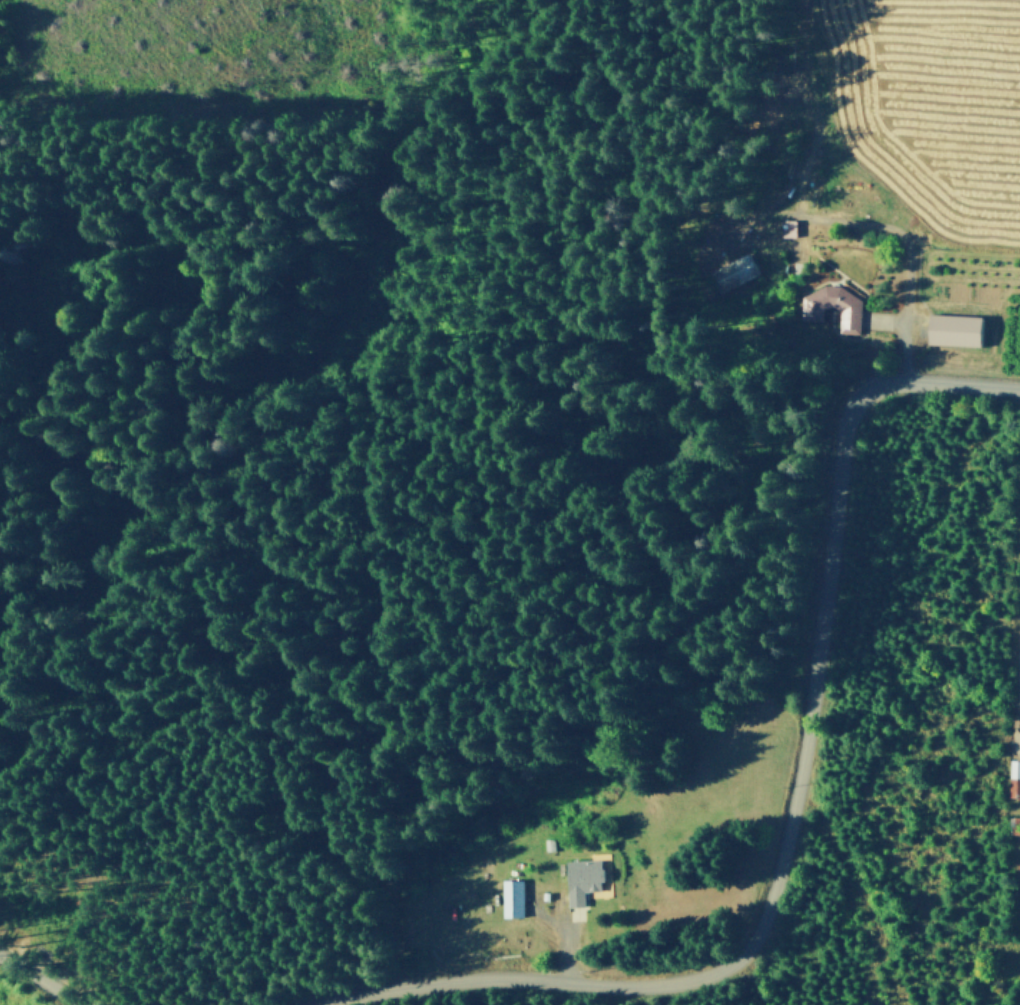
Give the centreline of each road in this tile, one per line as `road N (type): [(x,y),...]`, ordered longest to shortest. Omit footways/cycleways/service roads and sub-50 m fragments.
road 1 (residential): [(1019,388),(876,383),(847,419),(806,740),(763,915),(737,955),(676,978),(474,976),(309,1004)]

